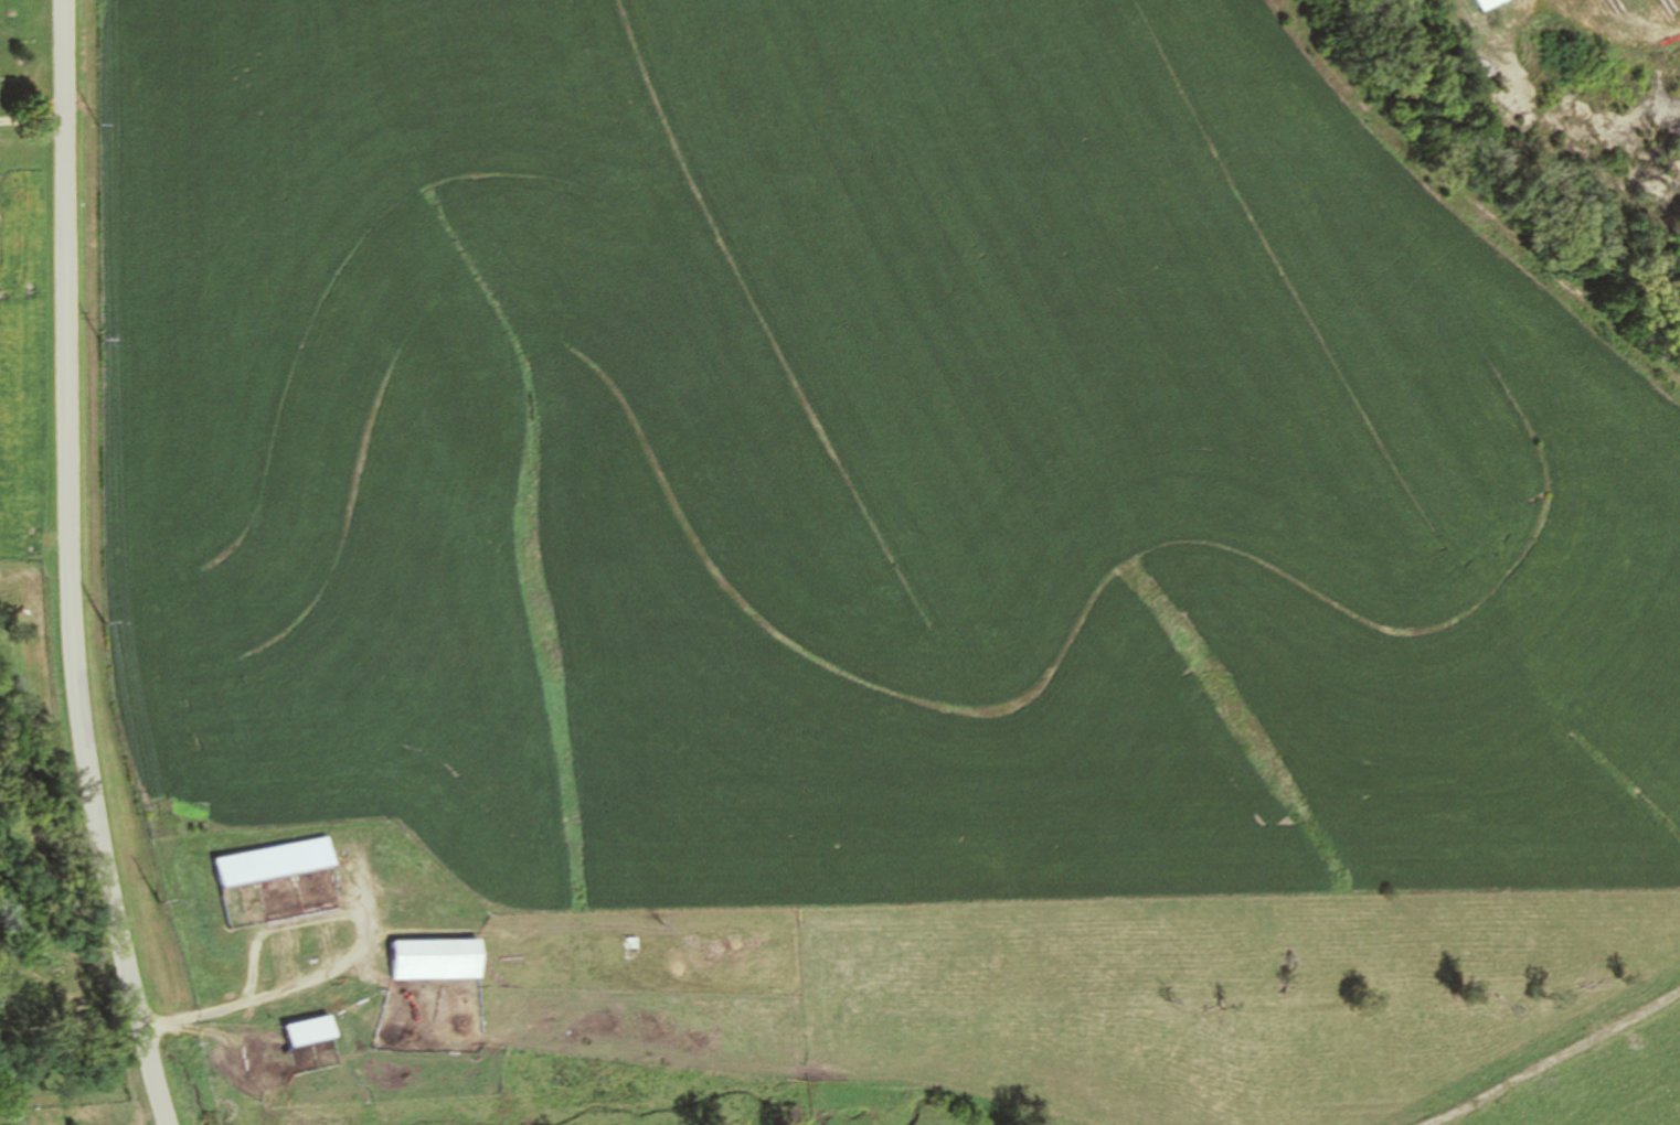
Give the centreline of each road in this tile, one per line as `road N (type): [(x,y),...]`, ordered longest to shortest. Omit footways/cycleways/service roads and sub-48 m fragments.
road 1 (secondary): [(170,1124),(127,963),(79,711),(62,0)]

